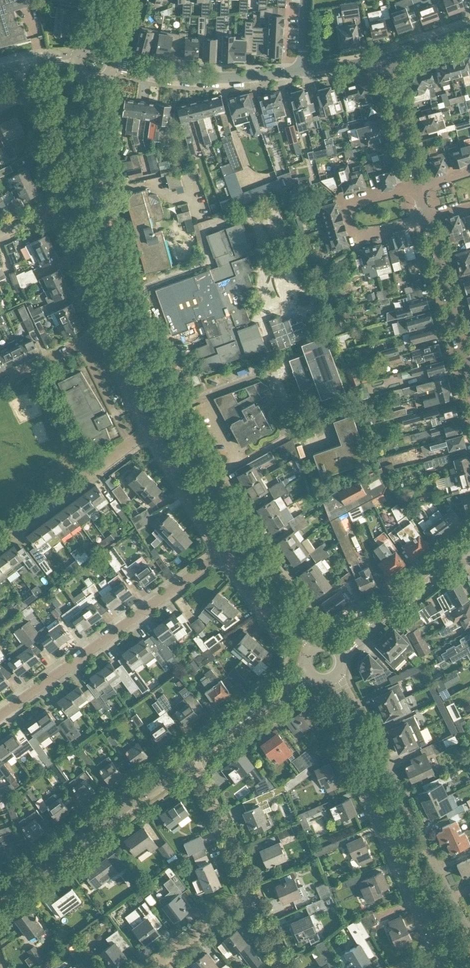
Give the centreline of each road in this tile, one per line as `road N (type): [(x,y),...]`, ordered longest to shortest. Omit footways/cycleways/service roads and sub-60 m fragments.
road 1 (tertiary): [(174,407),(130,315),(96,212),(92,84)]
road 2 (residential): [(0,715),(223,552)]
road 3 (tertiary): [(0,896),(193,756)]
road 4 (residential): [(469,932),(389,766),(361,762)]
road 5 (tertiary): [(435,954),(361,762)]
road 6 (residential): [(115,67),(183,77),(302,70)]
road 7 (residential): [(0,540),(149,429)]
road 8 (residential): [(469,377),(424,216)]
road 9 (residential): [(284,440),(288,423),(264,375),(174,407)]
road 10 (residential): [(338,649),(468,546)]
road 11 (residential): [(254,896),(193,756)]
road 12 (residential): [(223,552),(149,429)]
road 13 (tertiary): [(193,756),(306,671)]
road 14 (residential): [(103,333),(58,206)]
road 15 (residential): [(418,189),(383,59)]
road 16 (tertiary): [(313,645),(245,536)]
road 17 (residential): [(154,967),(254,896)]

